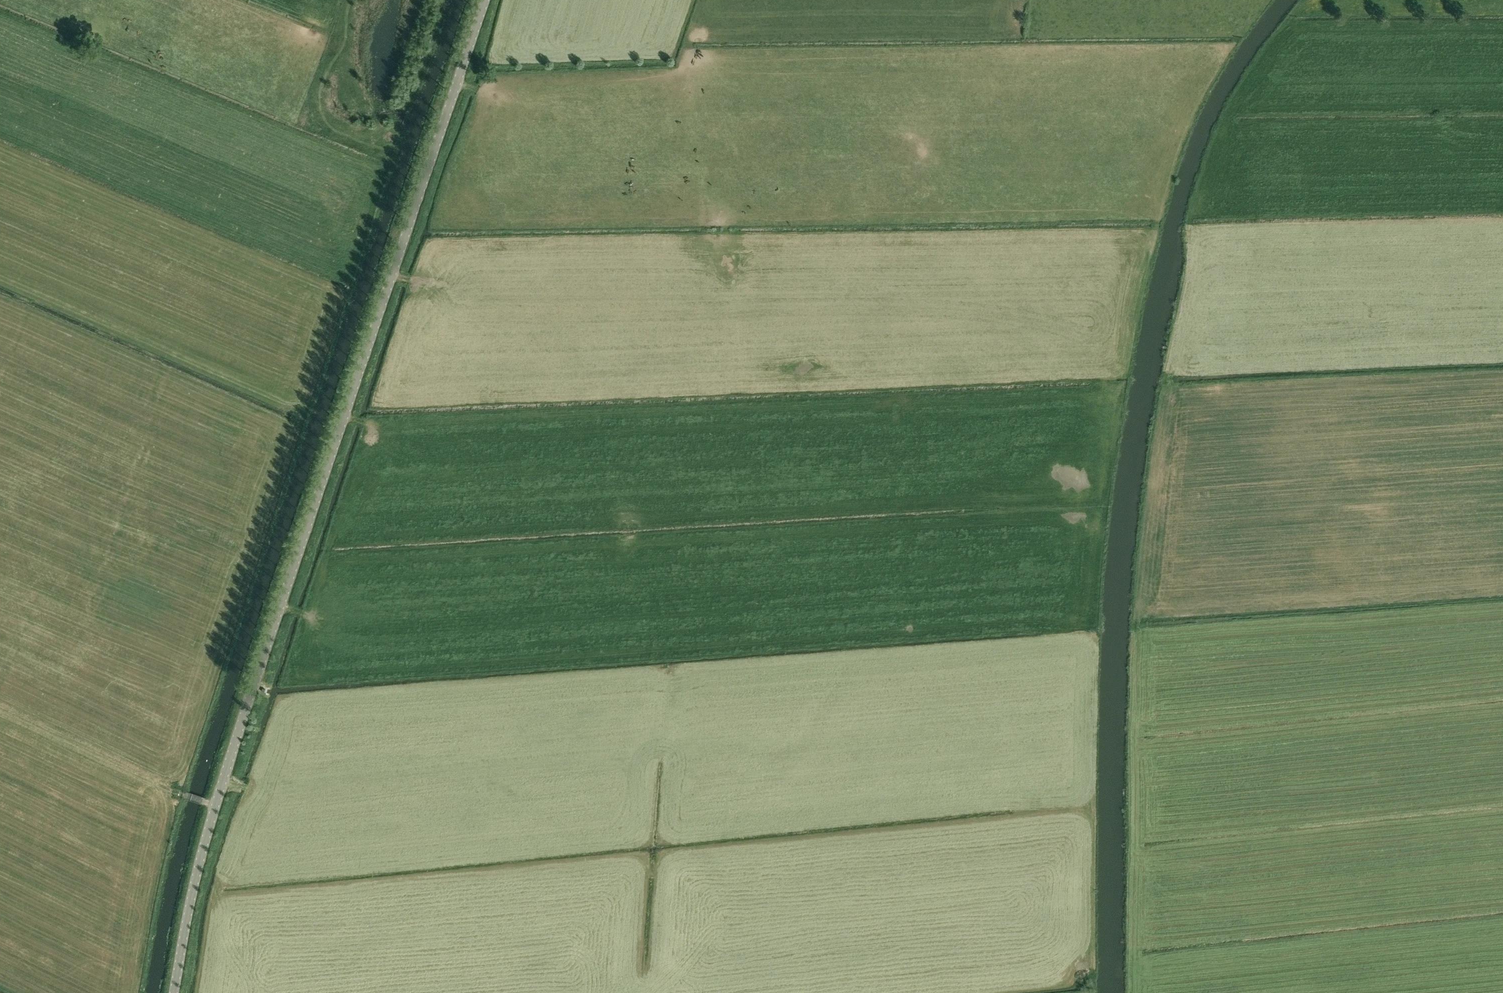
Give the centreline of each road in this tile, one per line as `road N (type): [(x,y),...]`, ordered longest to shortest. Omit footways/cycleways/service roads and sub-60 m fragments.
road 1 (tertiary): [(176,992),(216,804),(487,0)]
road 2 (track): [(0,708),(216,804)]

